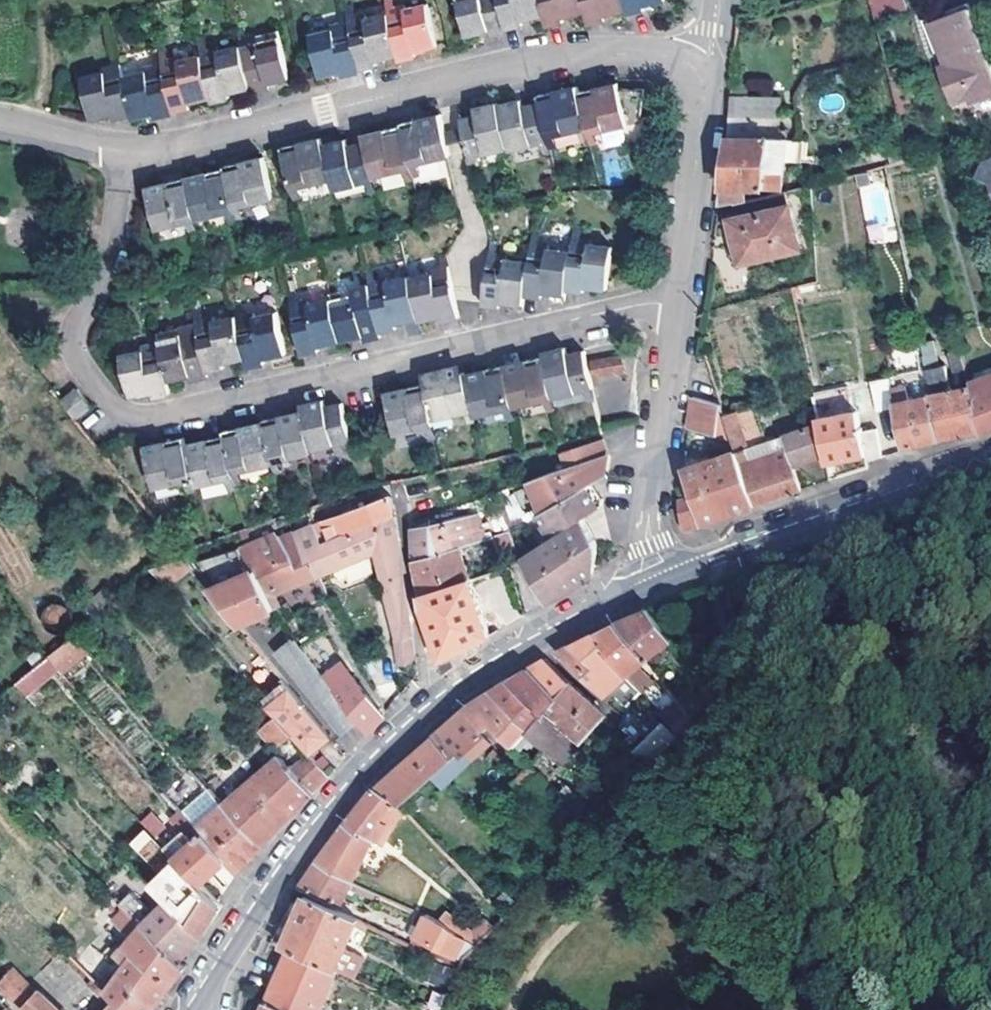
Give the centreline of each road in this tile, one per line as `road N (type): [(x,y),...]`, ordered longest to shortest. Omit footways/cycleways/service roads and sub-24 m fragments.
road 1 (residential): [(122,161),(103,274),(74,339),(83,371),(130,417),(639,304),(679,304)]
road 2 (residential): [(122,161),(550,58),(643,53),(694,67)]
road 3 (tertiary): [(990,467),(641,590)]
road 4 (tertiary): [(441,704),(322,824),(213,984)]
road 5 (residential): [(679,304),(641,590)]
road 6 (residential): [(694,67),(702,101),(679,304)]
road 7 (tertiary): [(641,590),(441,704)]
road 8 (residential): [(406,532),(418,618),(441,704)]
road 9 (residential): [(0,125),(99,147),(122,161)]

